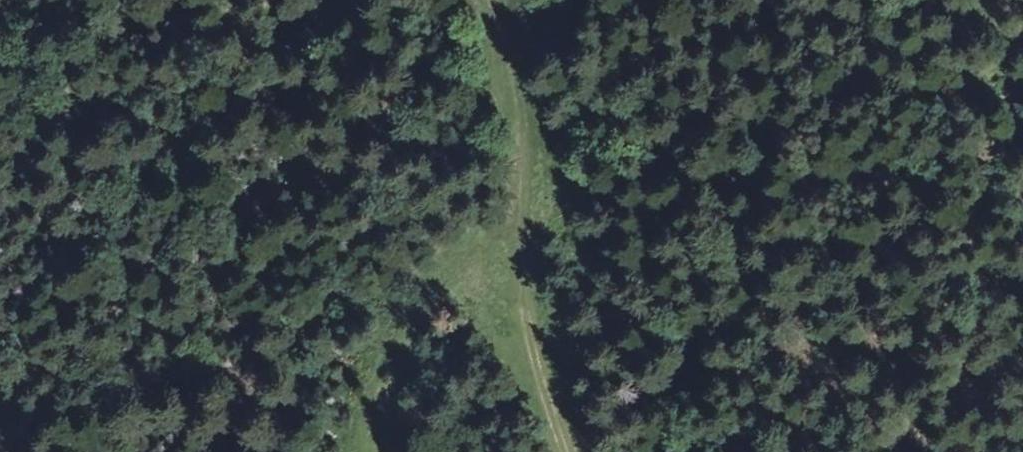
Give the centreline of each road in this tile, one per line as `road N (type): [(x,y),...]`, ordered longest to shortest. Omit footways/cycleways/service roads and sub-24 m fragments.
road 1 (track): [(514,0),(539,337),(581,451)]

